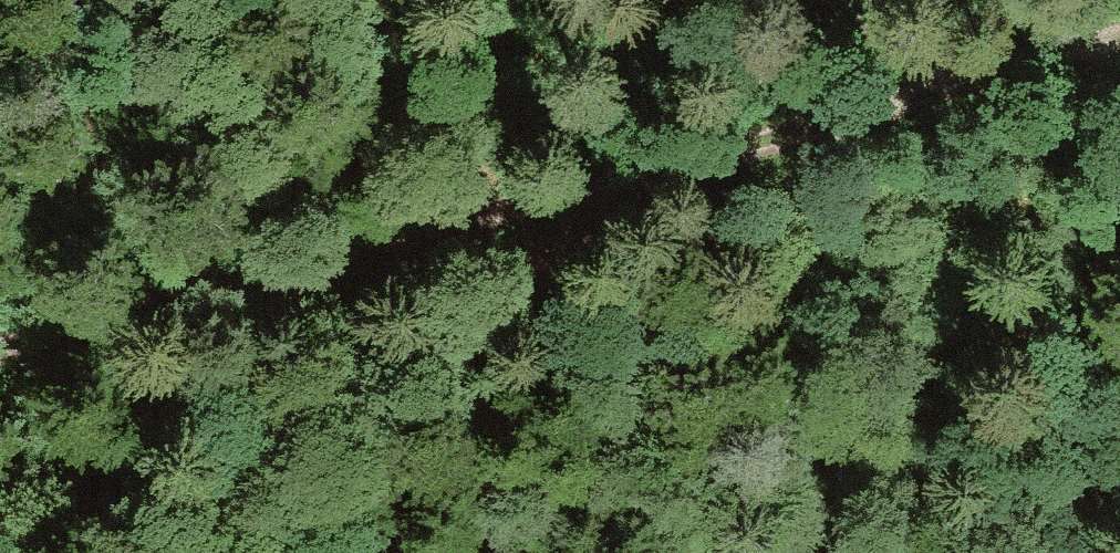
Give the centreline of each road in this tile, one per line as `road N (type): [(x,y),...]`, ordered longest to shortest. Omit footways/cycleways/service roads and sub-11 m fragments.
road 1 (track): [(0,360),(99,316),(1119,31)]
road 2 (track): [(147,552),(201,507),(556,271),(690,157)]

